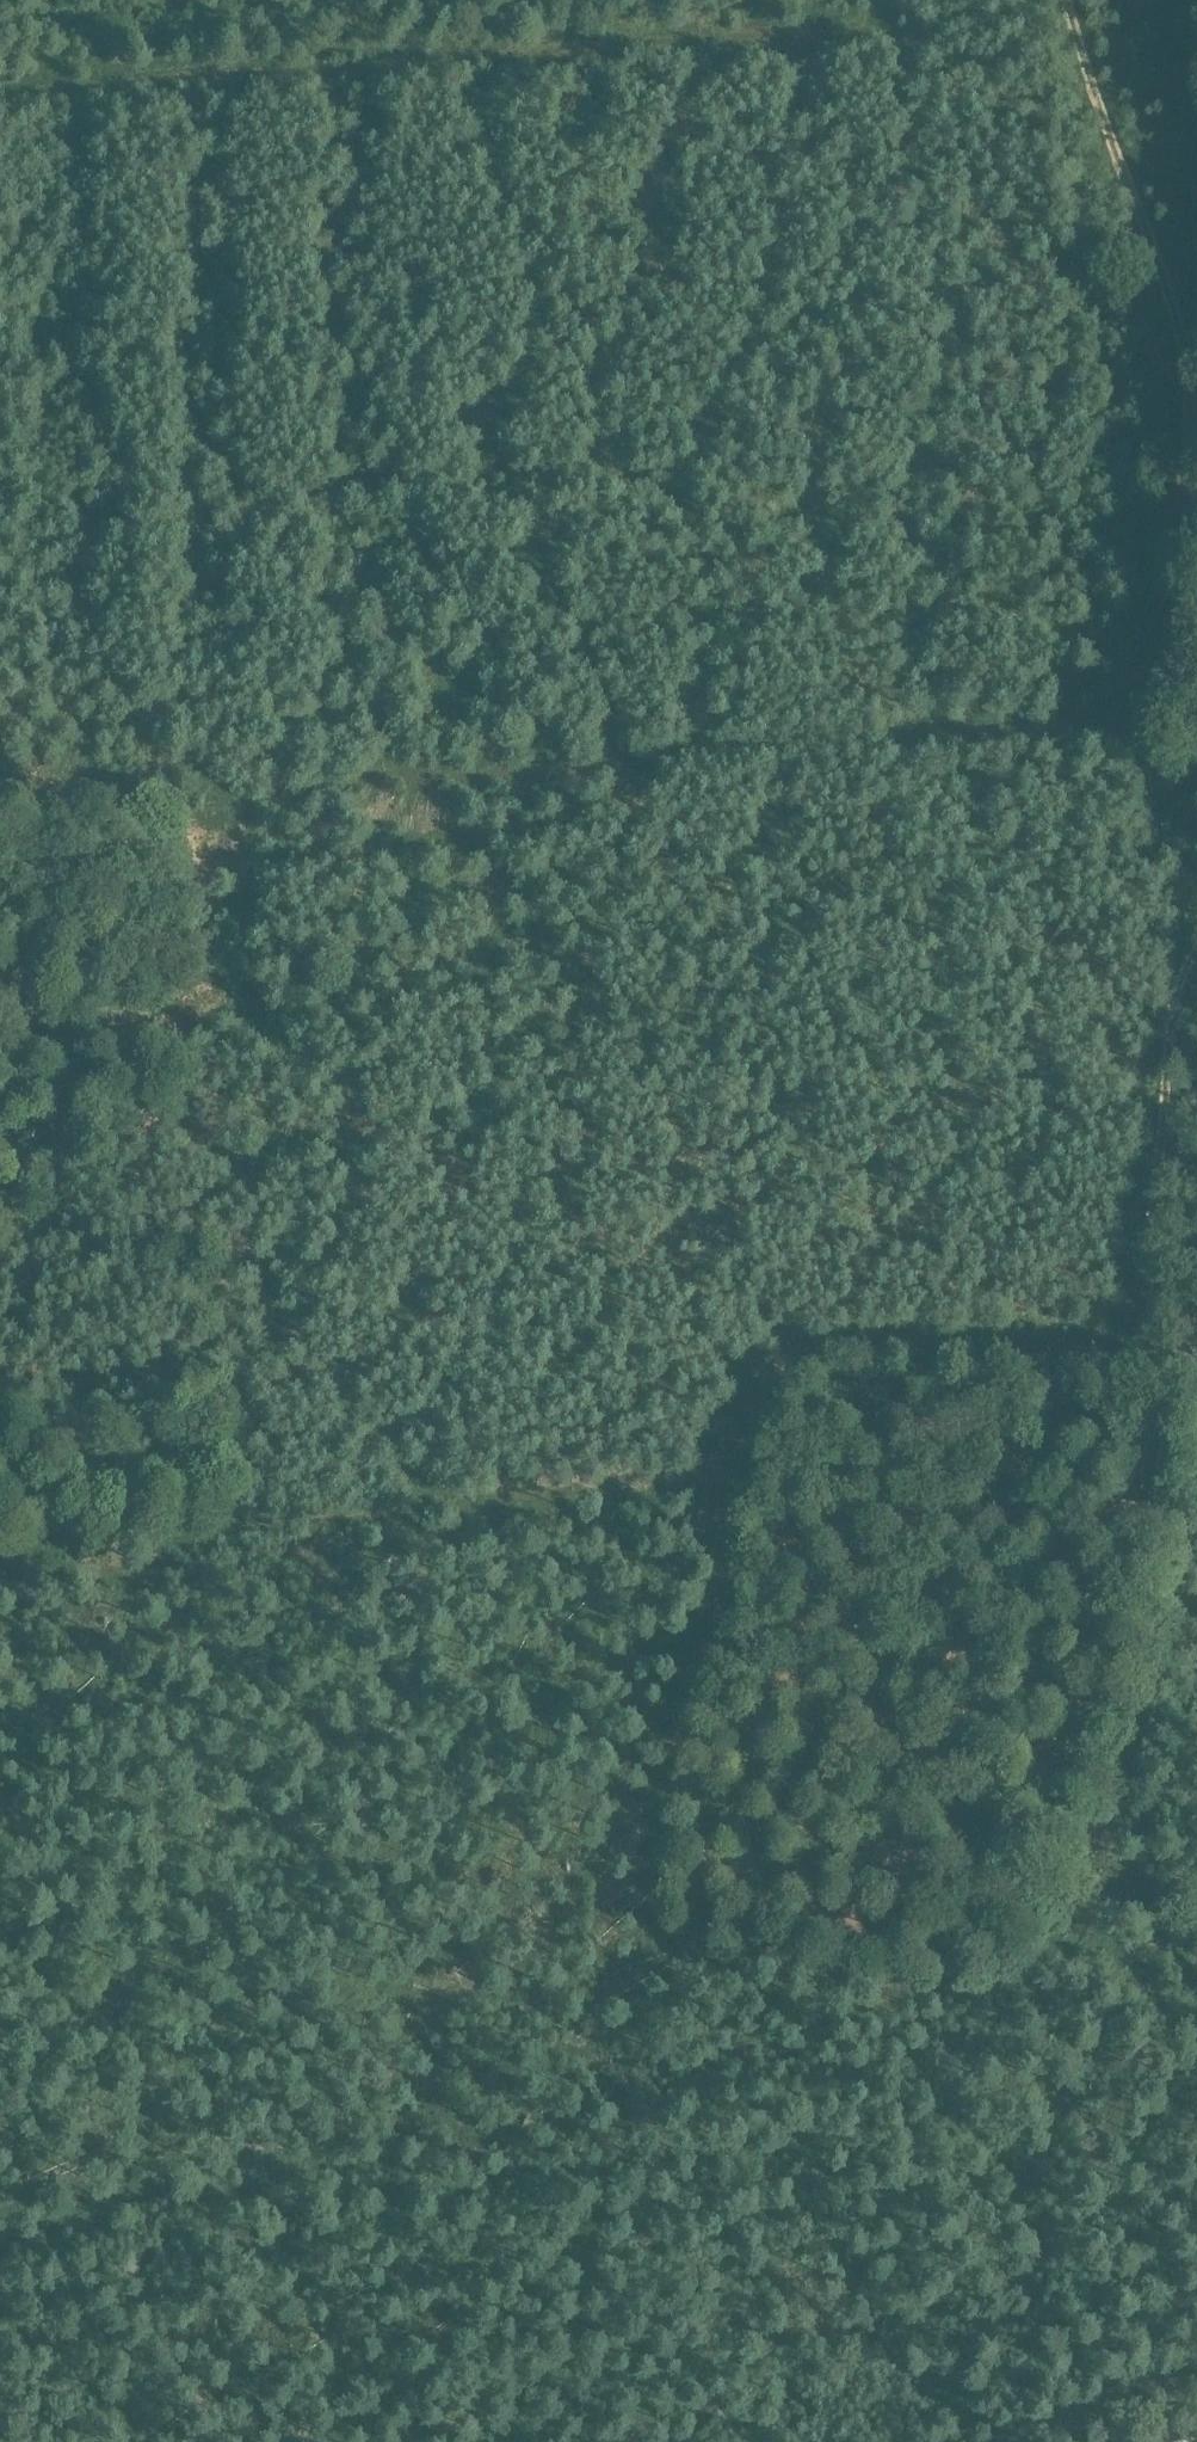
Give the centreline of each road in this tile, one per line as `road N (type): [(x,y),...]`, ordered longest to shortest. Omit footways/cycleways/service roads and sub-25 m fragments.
road 1 (track): [(1196,518),(1185,513),(1088,0)]
road 2 (track): [(1196,1344),(1163,1313),(1145,1280),(1179,977),(1196,948)]

